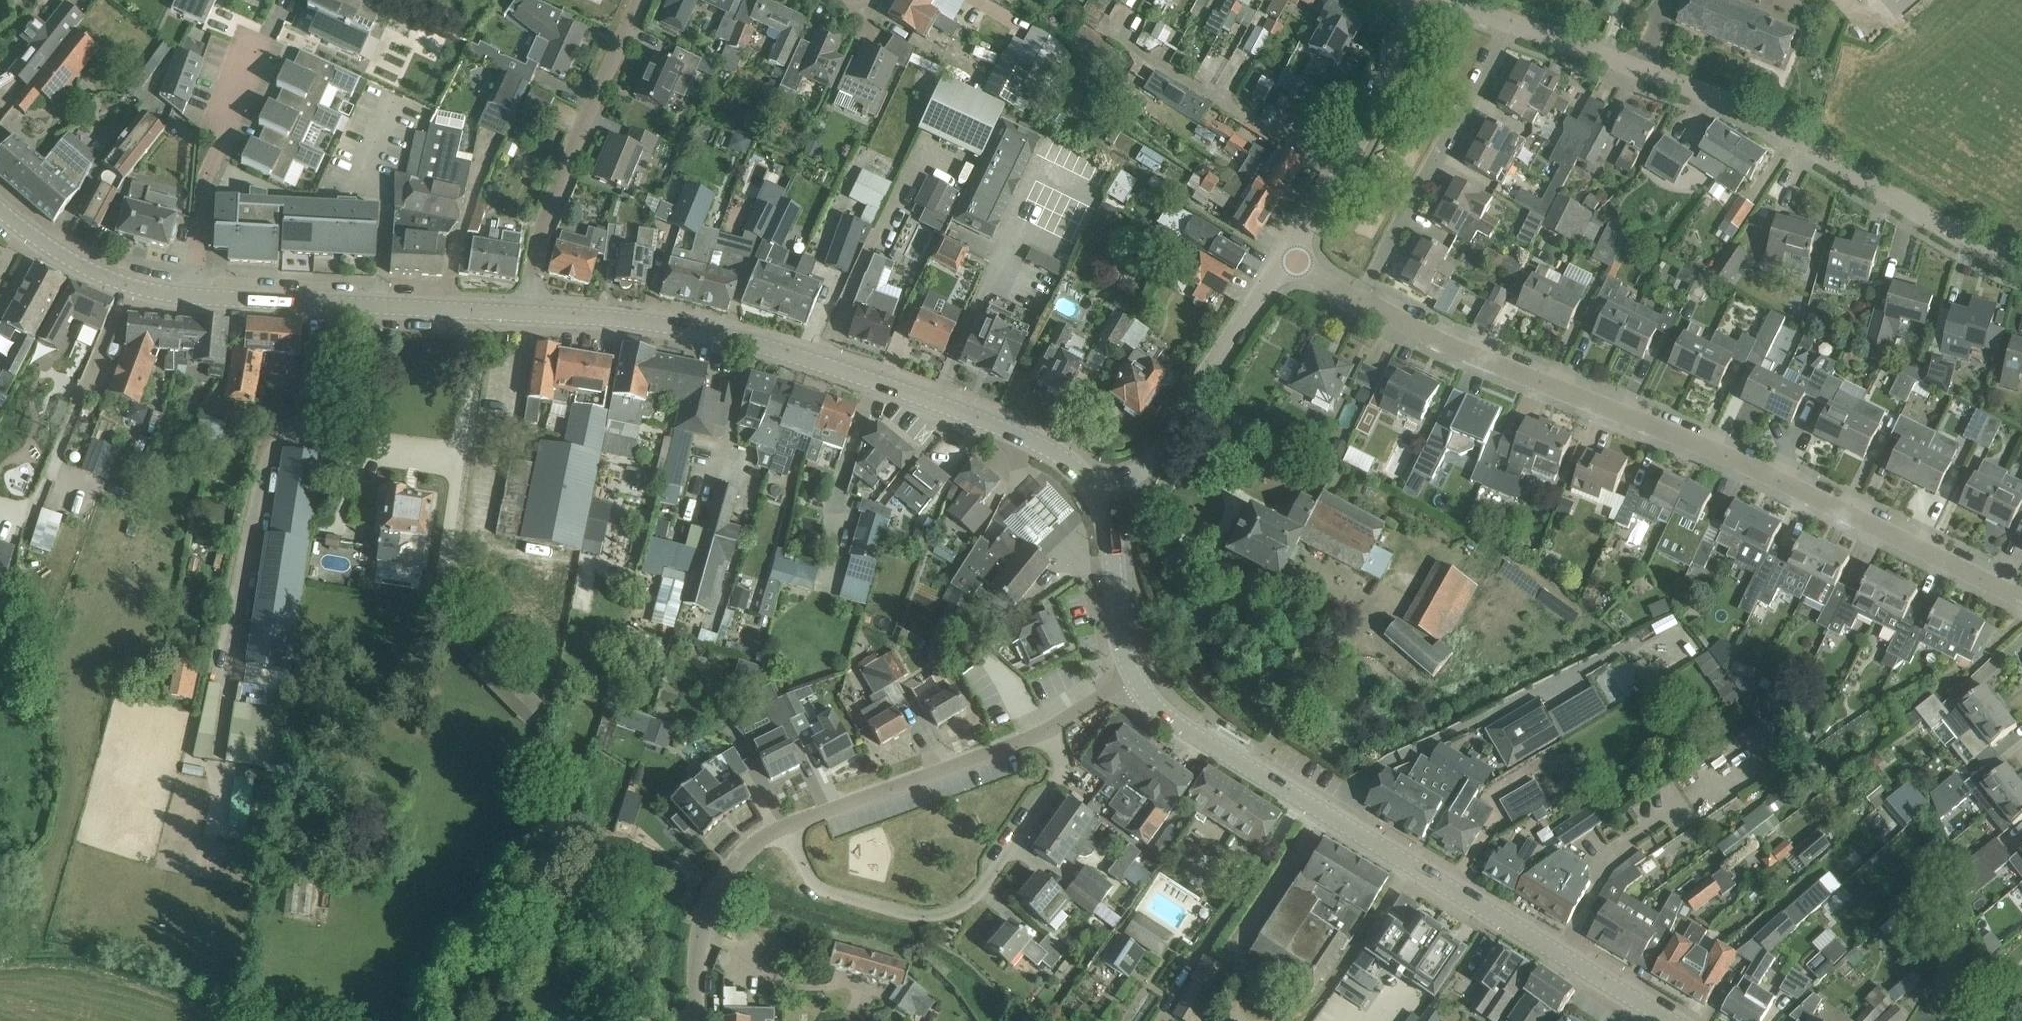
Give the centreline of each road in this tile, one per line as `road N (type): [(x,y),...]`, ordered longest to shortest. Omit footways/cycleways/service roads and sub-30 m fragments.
road 1 (residential): [(2021,595),(1406,326),(1289,263)]
road 2 (secondary): [(1672,1020),(1157,706),(1133,675)]
road 3 (residential): [(2021,266),(1760,116),(1460,0)]
road 4 (secondary): [(1095,497),(1064,460),(1030,441),(832,368),(740,340),(525,312)]
road 5 (residential): [(786,827),(818,887),(929,918),(951,914),(984,887),(1057,782),(1061,760),(1049,731)]
road 6 (residential): [(525,312),(548,201),(641,0)]
road 7 (secondary): [(525,312),(194,299)]
road 8 (unclassified): [(1095,497),(1138,474),(1289,263)]
road 9 (unclassified): [(1289,263),(1359,145),(1400,0)]
road 10 (unclassified): [(786,827),(1049,731)]
road 11 (residential): [(194,299),(209,168),(258,45)]
road 12 (unclassified): [(696,1020),(699,936),(715,891),(746,850),(786,827)]
road 13 (secondary): [(194,299),(111,284),(0,212)]
road 14 (secondary): [(1133,675),(1095,497)]

